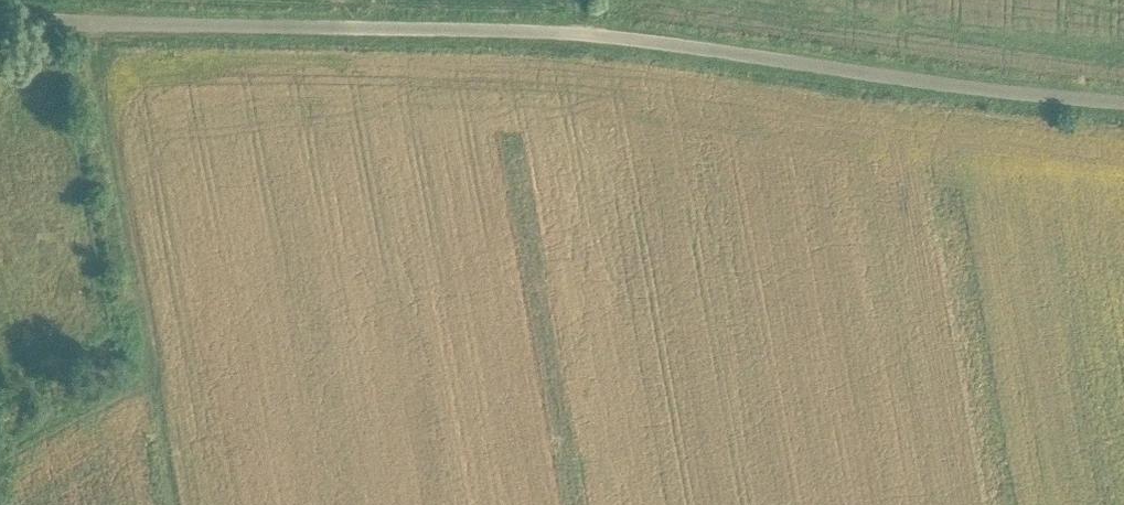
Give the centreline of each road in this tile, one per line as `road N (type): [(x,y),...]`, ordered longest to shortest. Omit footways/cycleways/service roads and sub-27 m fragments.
road 1 (unclassified): [(1123,99),(494,30),(0,17)]
road 2 (track): [(179,504),(134,241),(84,24)]

